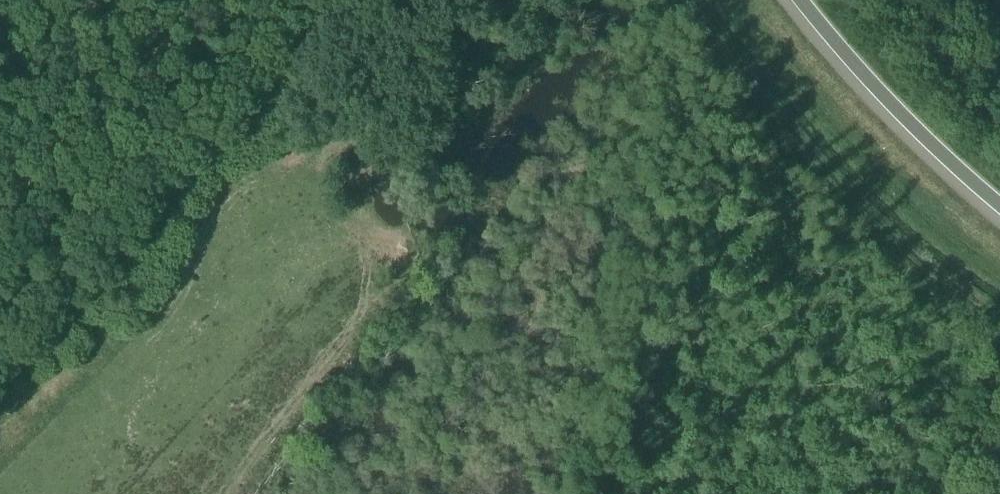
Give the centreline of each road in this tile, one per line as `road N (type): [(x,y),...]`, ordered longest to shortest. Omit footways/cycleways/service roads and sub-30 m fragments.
road 1 (motorway): [(797,0),(936,153),(999,204)]

